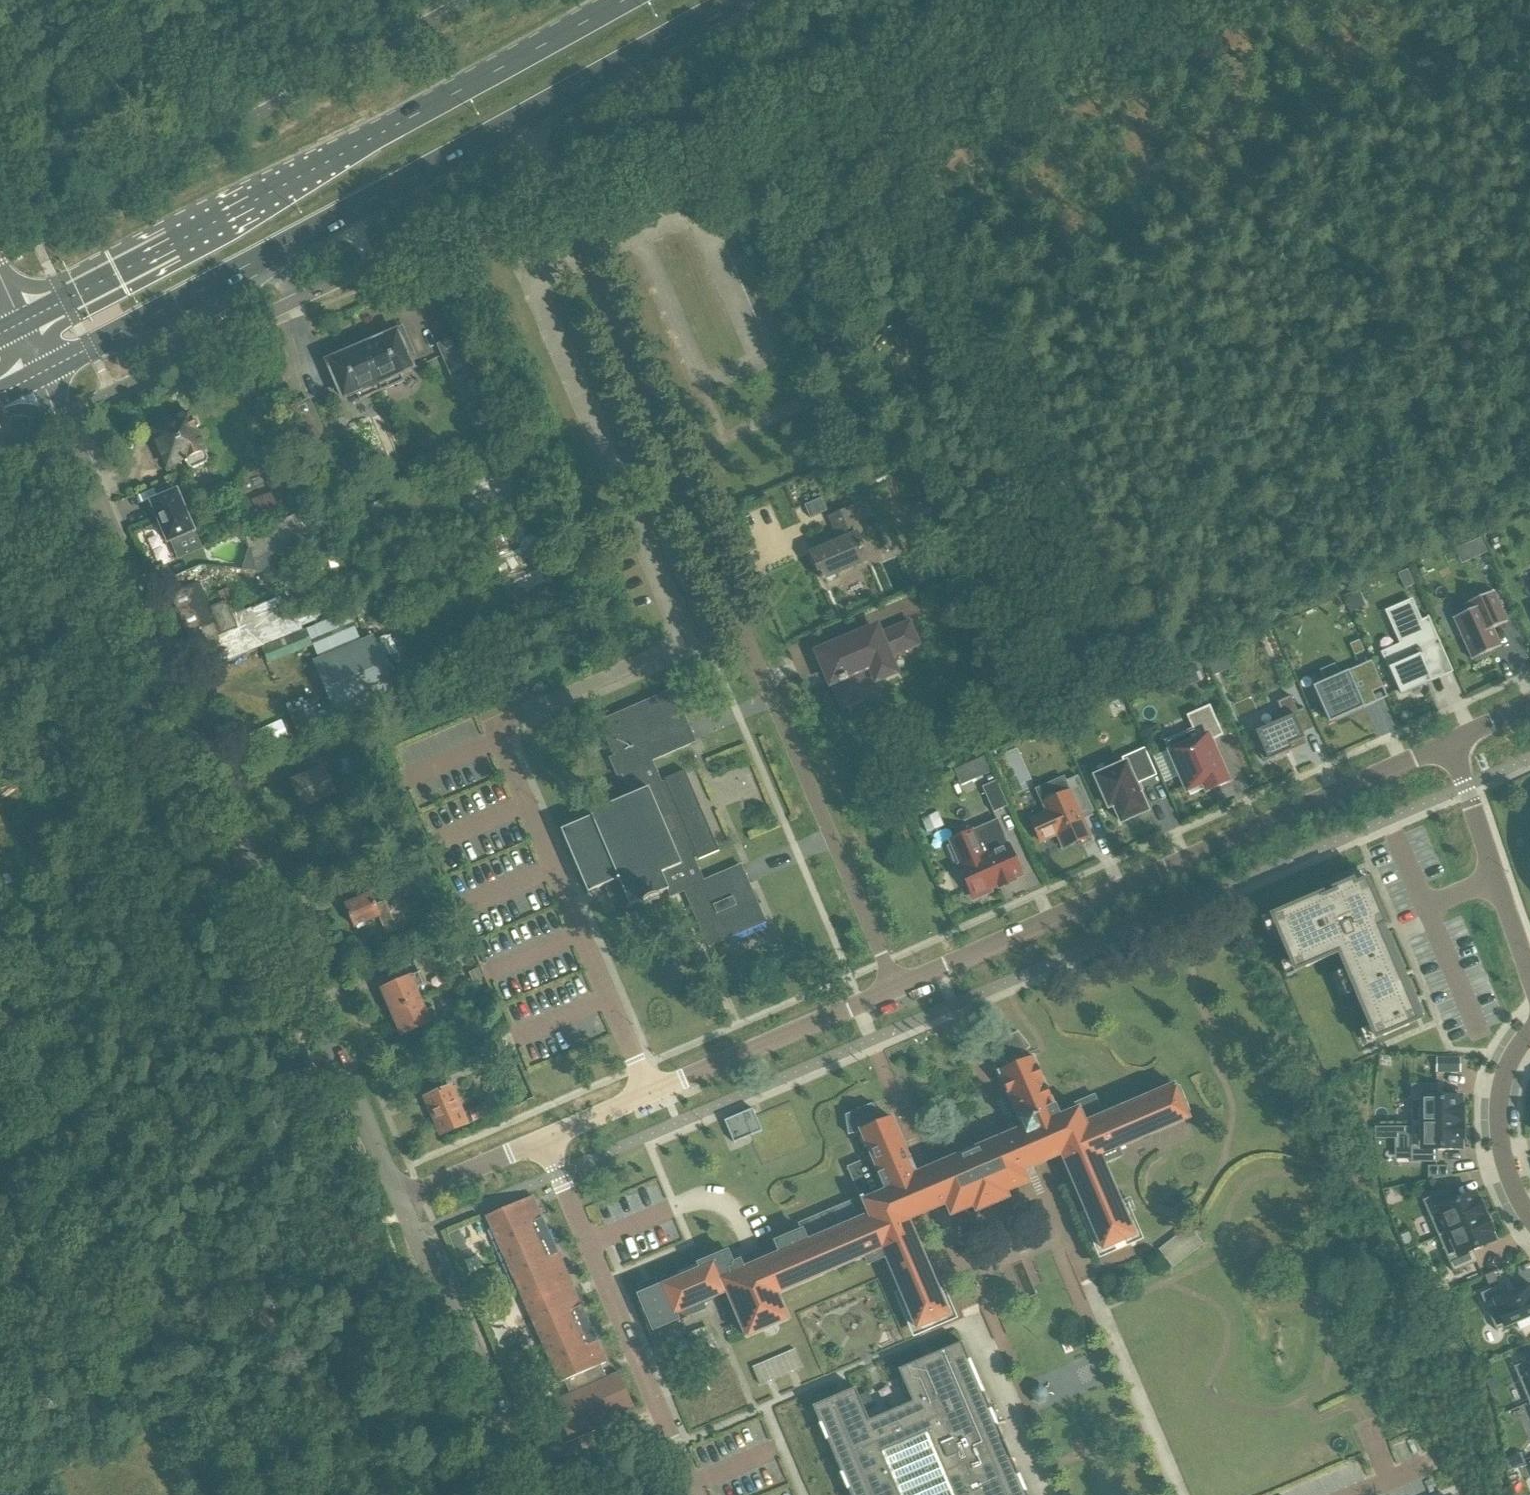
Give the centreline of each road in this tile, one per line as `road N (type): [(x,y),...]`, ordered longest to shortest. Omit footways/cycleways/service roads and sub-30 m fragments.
road 1 (residential): [(895,986),(526,116)]
road 2 (residential): [(402,1199),(42,373)]
road 3 (primary): [(620,0),(20,324)]
road 4 (residential): [(1451,746),(895,986)]
road 5 (primary): [(42,373),(526,116)]
road 6 (residential): [(650,1095),(495,726)]
road 7 (residential): [(696,1494),(546,1140)]
road 8 (residential): [(530,1494),(402,1199)]
road 9 (residential): [(895,986),(650,1095)]
road 10 (residential): [(1451,746),(1529,977)]
road 11 (primary): [(526,116),(731,0)]
road 12 (residential): [(1529,1216),(1500,1143),(1498,1099),(1506,1066),(1529,1029)]
road 13 (residential): [(402,1199),(546,1140)]

